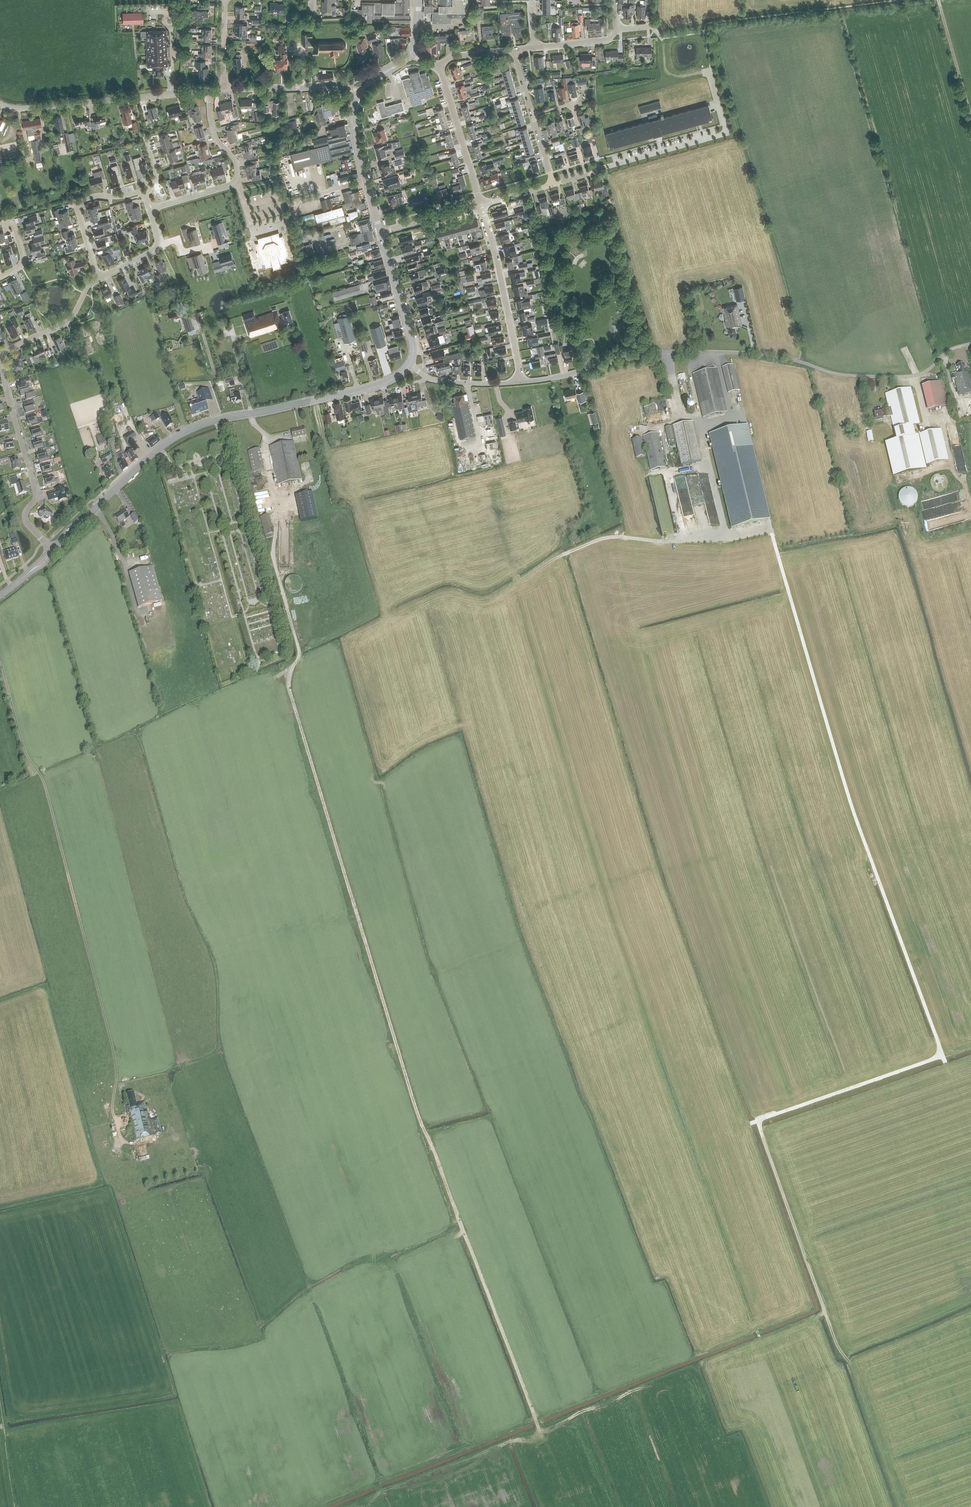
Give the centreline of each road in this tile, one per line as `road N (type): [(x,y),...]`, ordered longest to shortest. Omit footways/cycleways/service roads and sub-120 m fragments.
road 1 (residential): [(522,382),(676,351),(767,355),(850,375),(913,375),(970,343)]
road 2 (secondary): [(84,519),(178,436),(379,386),(410,364)]
road 3 (residential): [(553,185),(727,133),(709,70)]
road 4 (residential): [(0,360),(35,489),(25,520),(44,542)]
road 5 (residential): [(522,382),(481,205)]
road 6 (tertiary): [(0,104),(174,94)]
road 7 (residential): [(481,205),(439,65)]
road 8 (residential): [(97,279),(79,202),(145,195)]
road 9 (tertiary): [(223,89),(336,84),(362,93)]
road 10 (secondary): [(410,364),(411,332),(381,233)]
road 11 (residential): [(0,360),(71,319),(97,279)]

